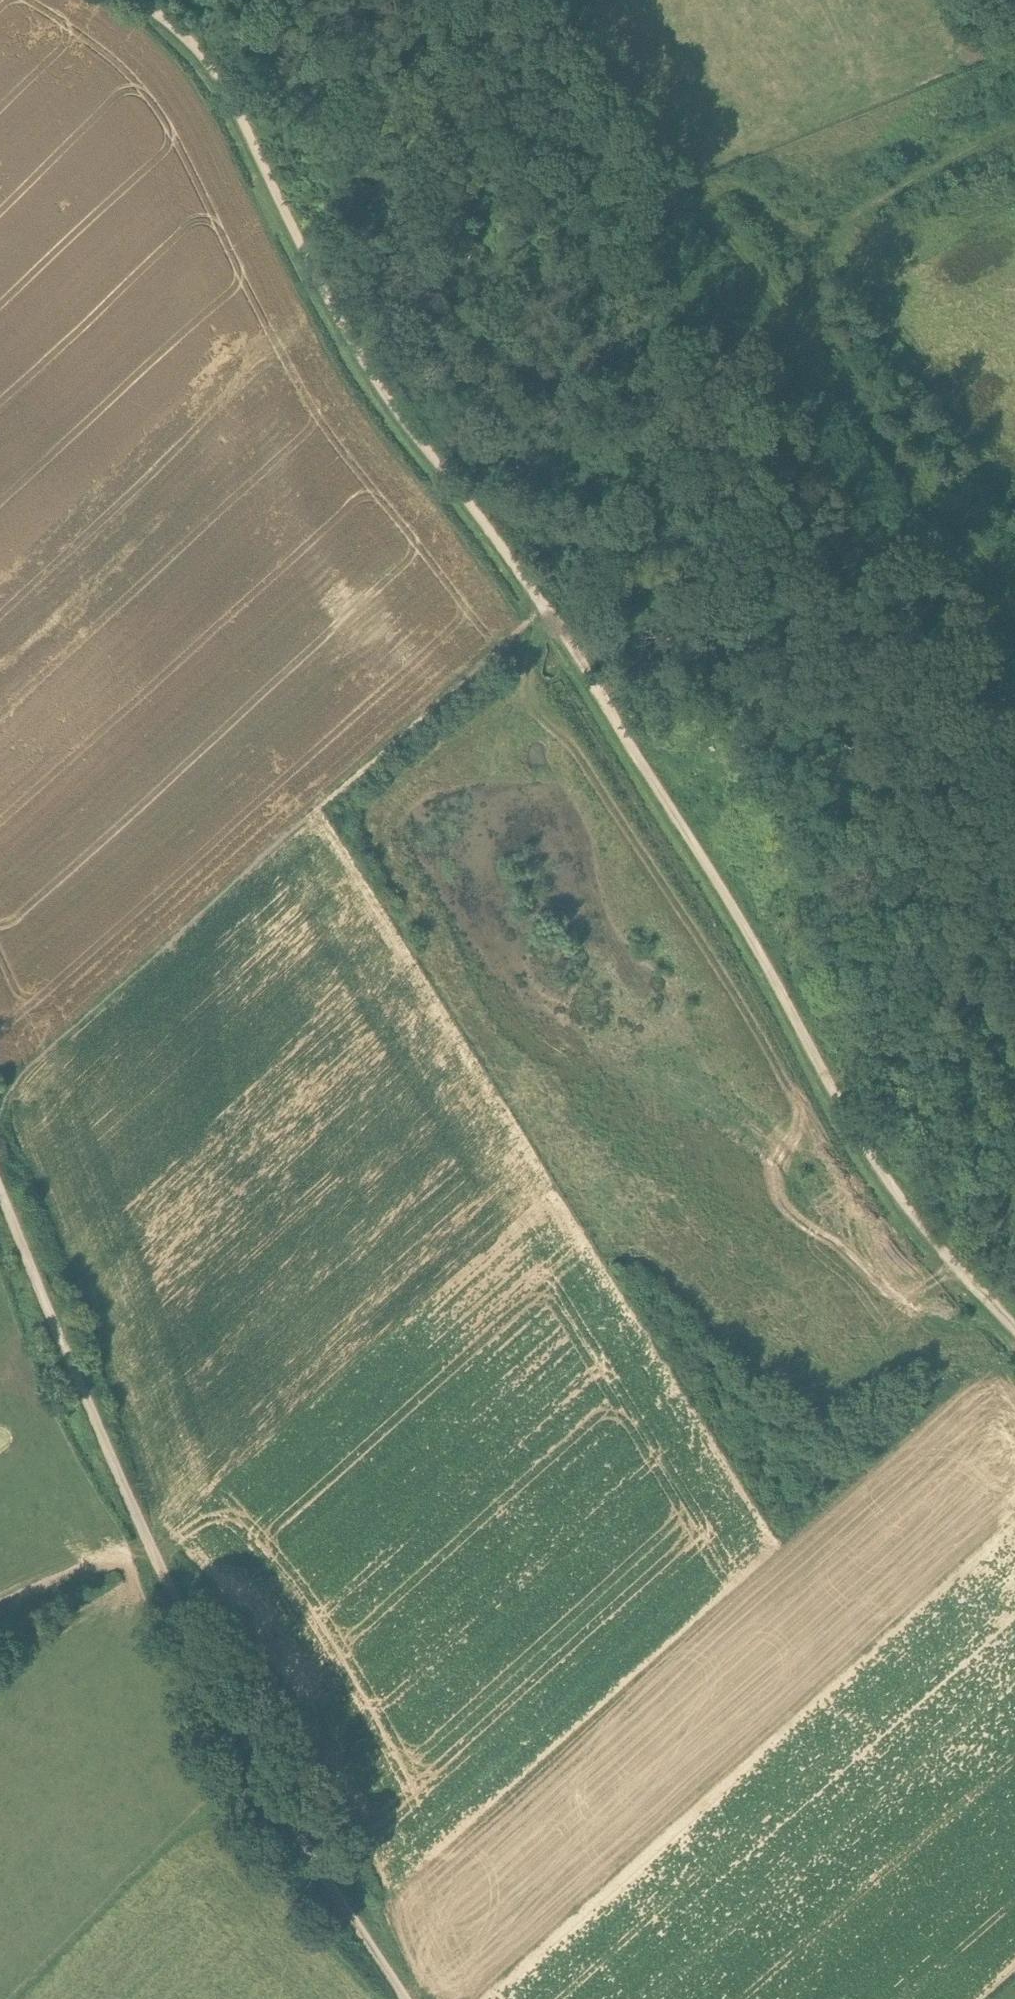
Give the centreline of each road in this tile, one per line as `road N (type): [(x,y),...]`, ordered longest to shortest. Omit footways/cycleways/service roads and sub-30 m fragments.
road 1 (track): [(0,1189),(184,1615),(305,1843),(403,1998)]
road 2 (track): [(1014,1332),(903,1202),(855,1133),(740,919),(544,610)]
road 3 (track): [(544,610),(371,374),(240,115)]
road 4 (track): [(240,115),(205,56),(141,0)]

